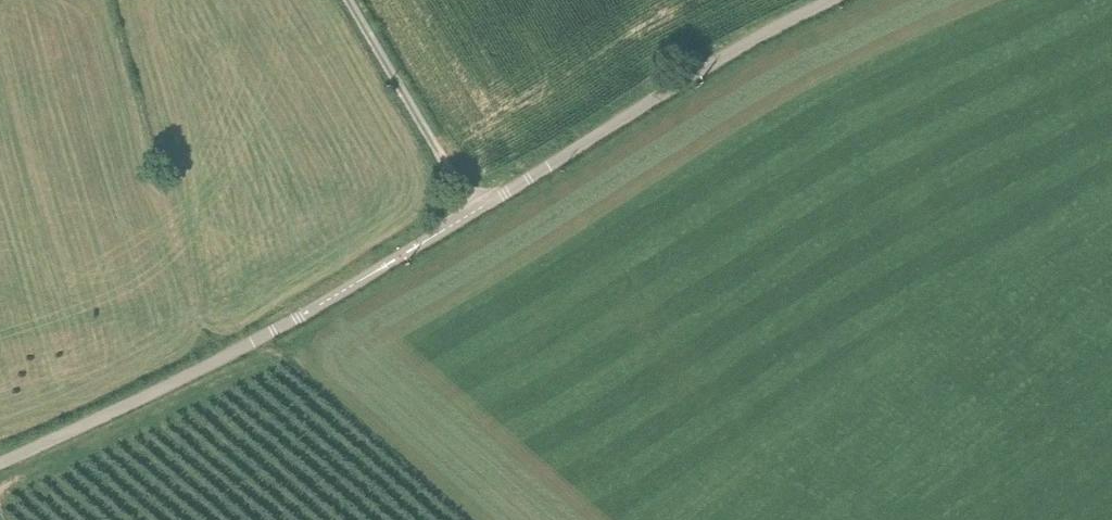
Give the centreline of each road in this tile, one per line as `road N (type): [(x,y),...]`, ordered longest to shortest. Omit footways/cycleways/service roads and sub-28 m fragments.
road 1 (unclassified): [(0,464),(249,346),(834,0)]
road 2 (track): [(470,216),(338,0)]

